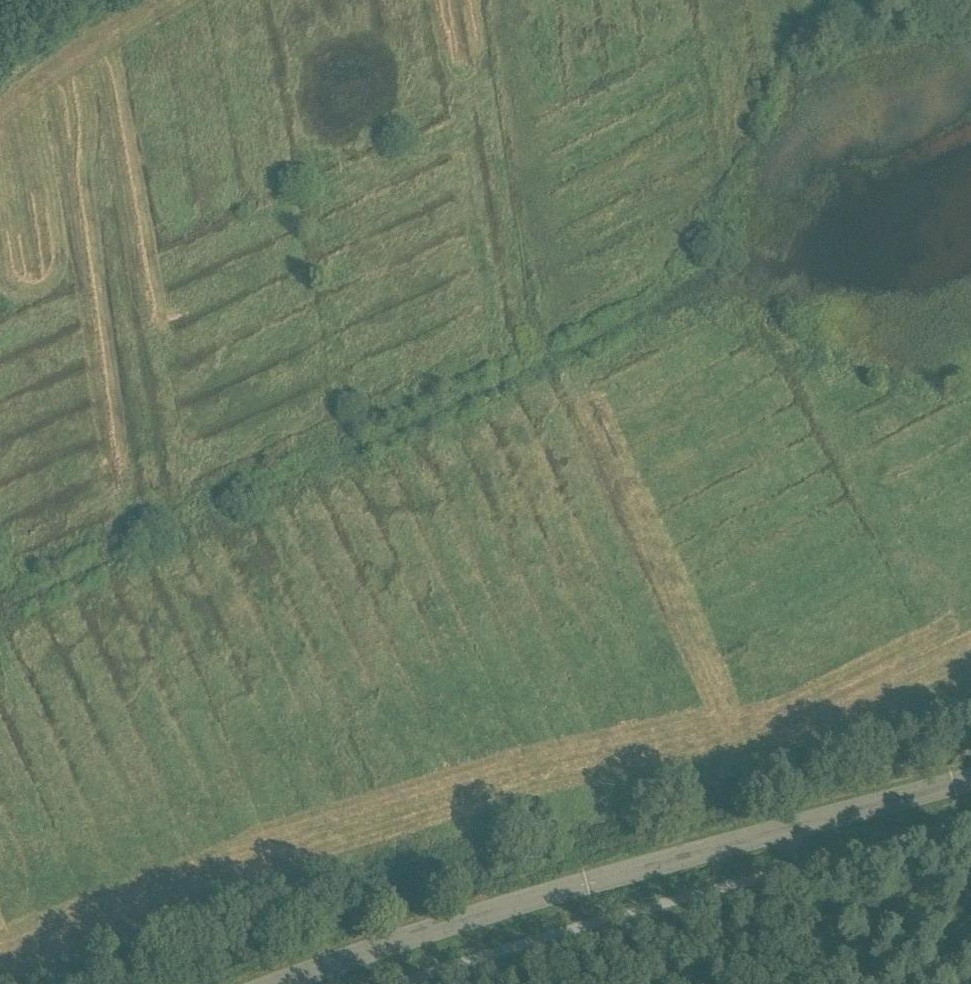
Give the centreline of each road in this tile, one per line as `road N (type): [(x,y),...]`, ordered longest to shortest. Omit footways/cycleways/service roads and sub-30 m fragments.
road 1 (tertiary): [(295,983),(454,924),(970,784)]

